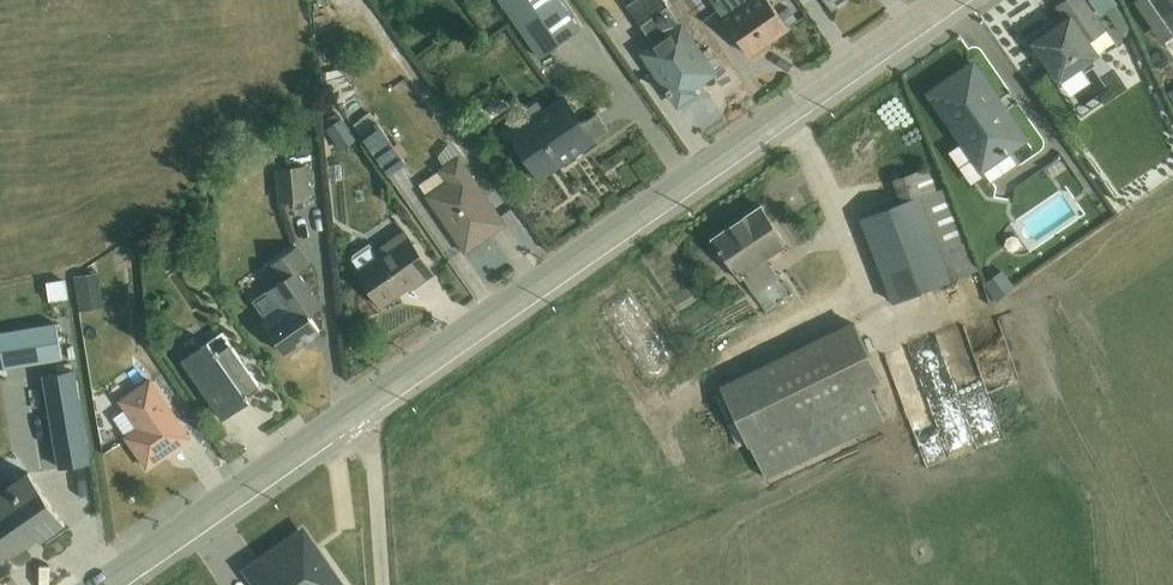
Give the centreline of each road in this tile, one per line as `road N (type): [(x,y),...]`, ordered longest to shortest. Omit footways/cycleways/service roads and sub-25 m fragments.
road 1 (tertiary): [(350,411),(943,0)]
road 2 (tertiary): [(100,584),(350,411)]
road 3 (unclassified): [(383,584),(373,445),(350,411)]

